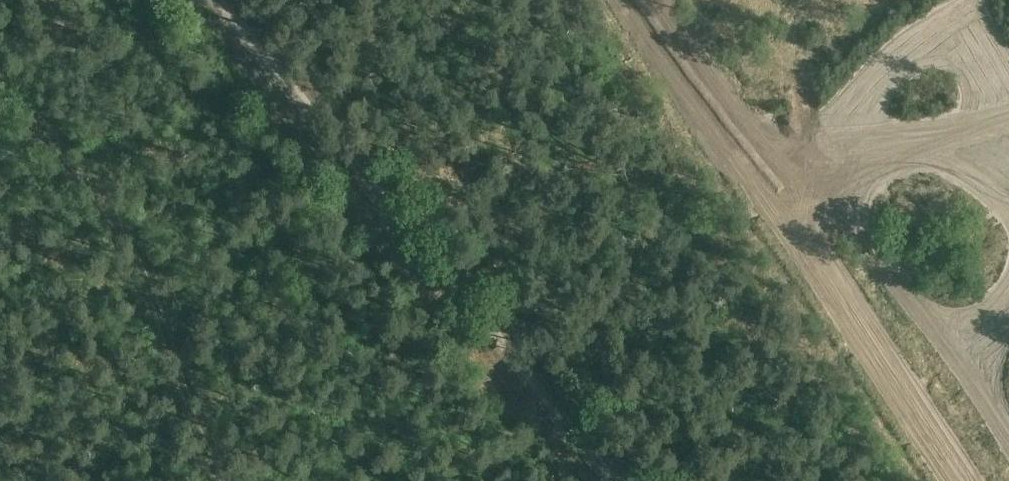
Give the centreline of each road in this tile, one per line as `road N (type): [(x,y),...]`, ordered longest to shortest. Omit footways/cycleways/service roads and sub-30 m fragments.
road 1 (track): [(615,480),(221,0)]
road 2 (track): [(633,0),(962,480)]
road 3 (track): [(220,480),(131,243),(0,70)]

